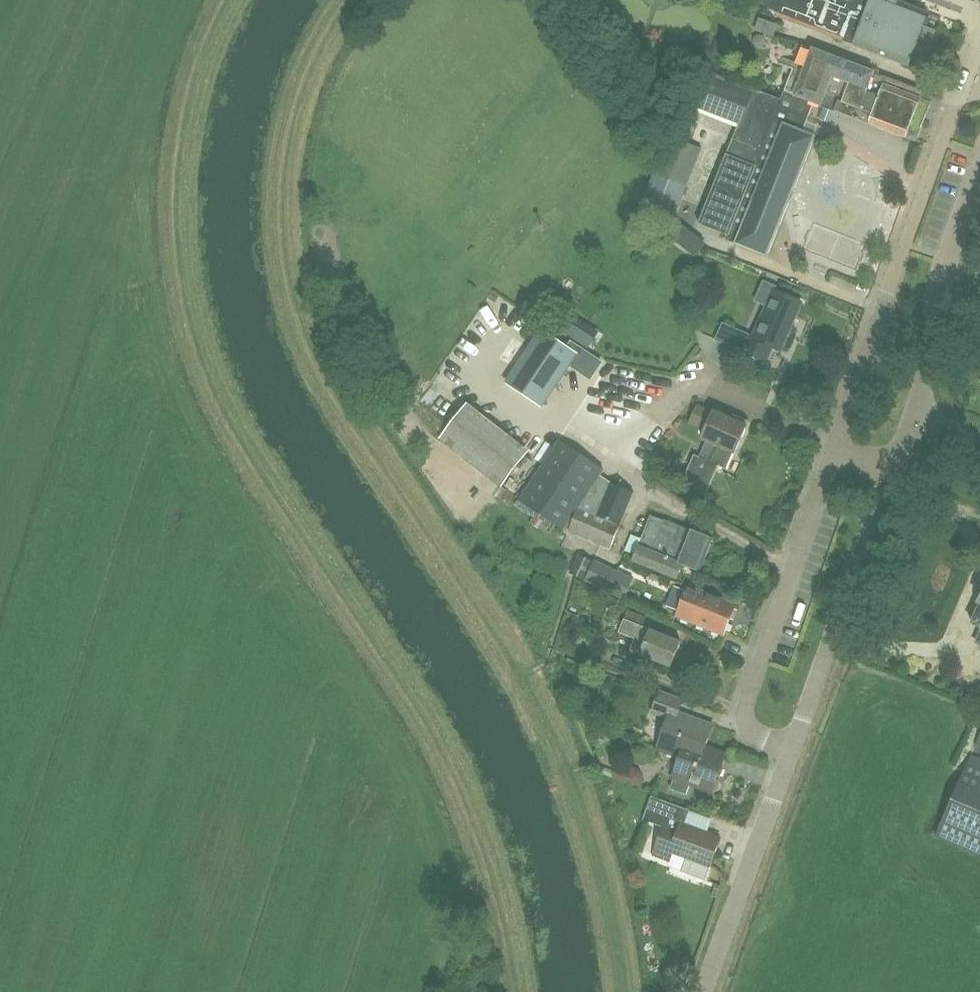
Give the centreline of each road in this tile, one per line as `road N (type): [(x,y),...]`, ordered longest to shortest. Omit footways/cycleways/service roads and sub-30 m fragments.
road 1 (residential): [(793,751),(755,734),(745,719),(832,446)]
road 2 (residential): [(832,446),(938,151)]
road 3 (tertiary): [(793,751),(892,468)]
road 4 (tertiary): [(703,991),(793,751)]
road 5 (tertiary): [(915,413),(941,278),(979,170)]

